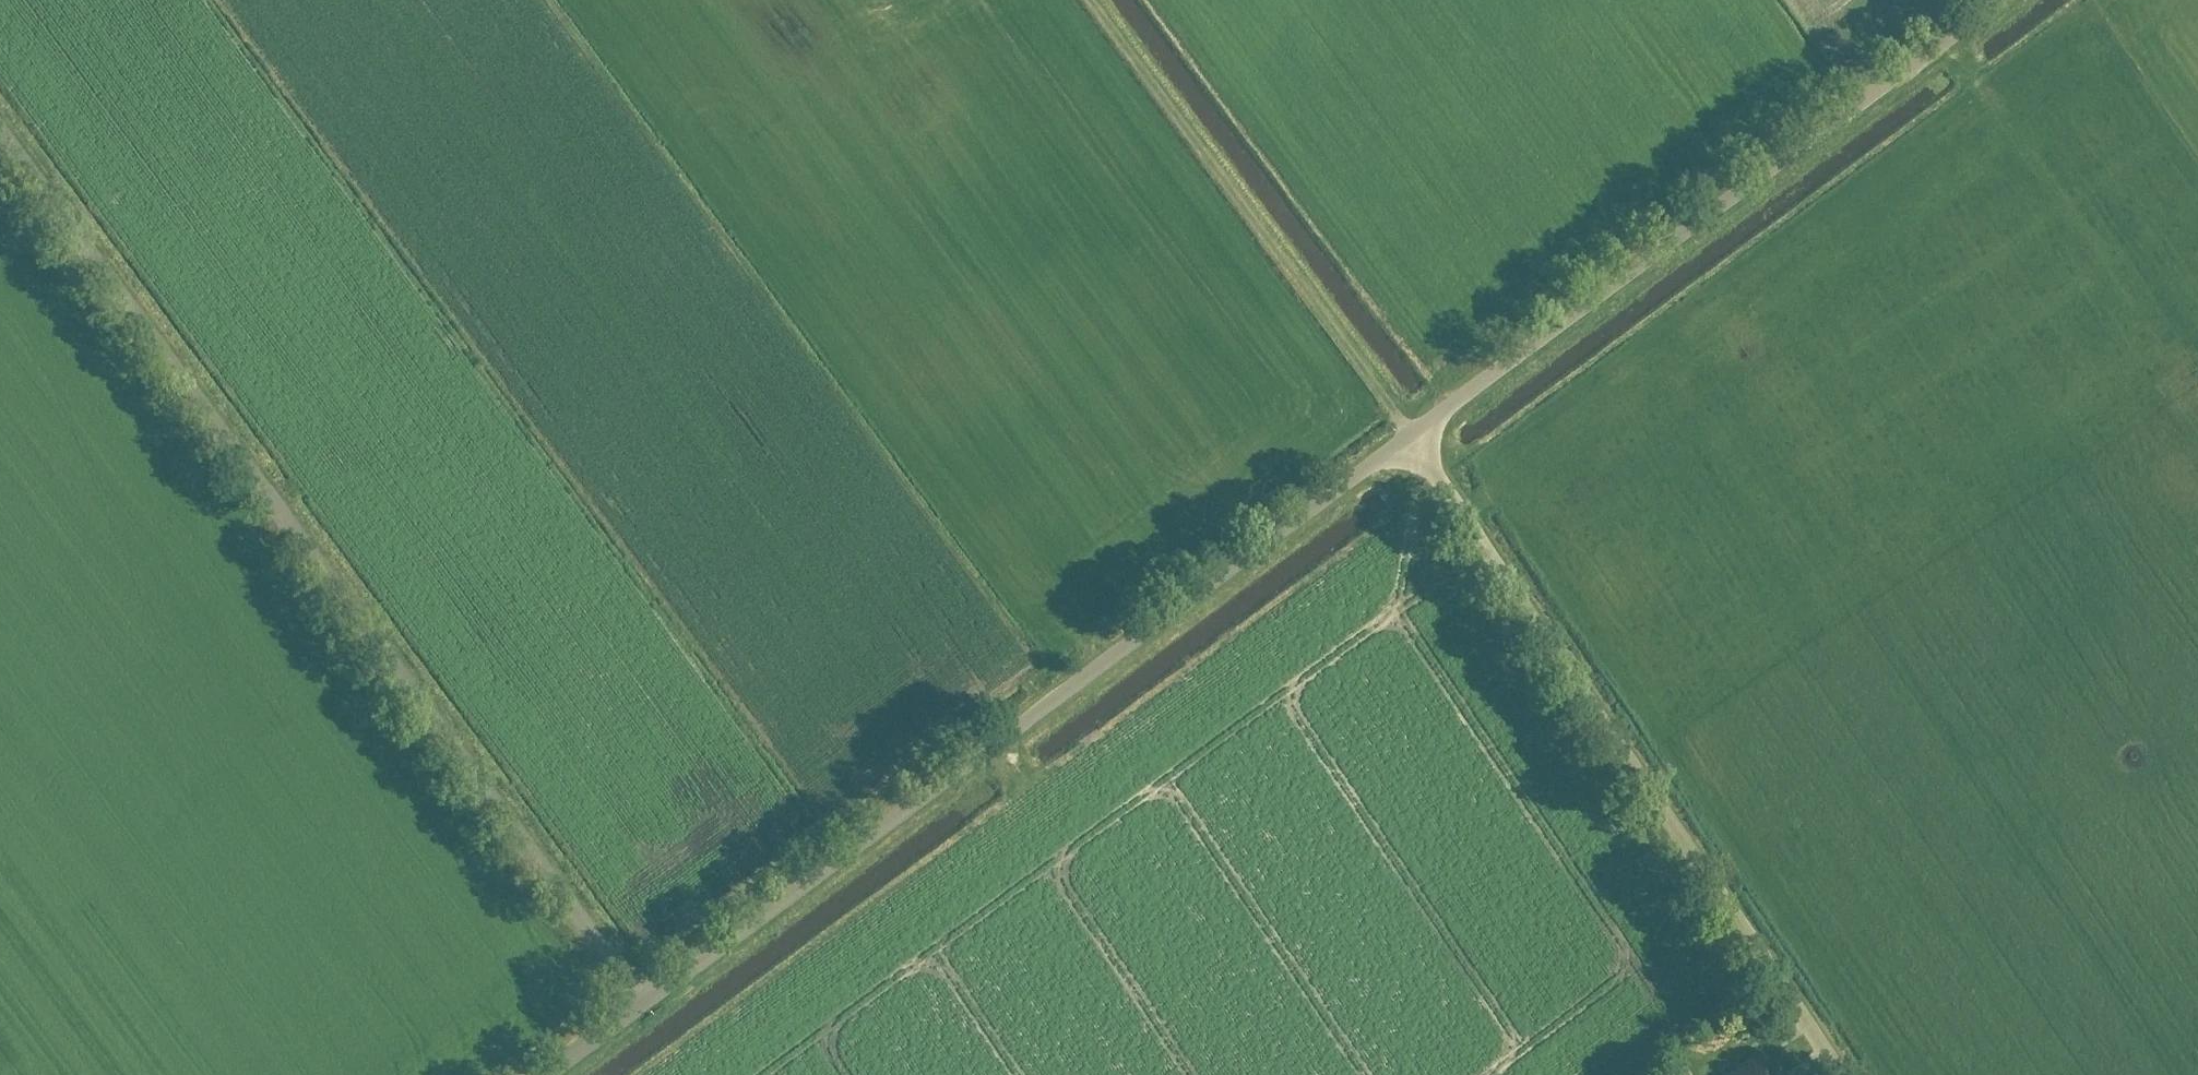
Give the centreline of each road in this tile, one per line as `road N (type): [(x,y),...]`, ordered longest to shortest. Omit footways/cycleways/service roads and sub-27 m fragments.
road 1 (unclassified): [(641,1034),(0,156)]
road 2 (unclassified): [(641,1034),(1404,448)]
road 3 (unclassified): [(1830,1074),(1404,448)]
road 4 (unclassified): [(1404,448),(1999,0)]

